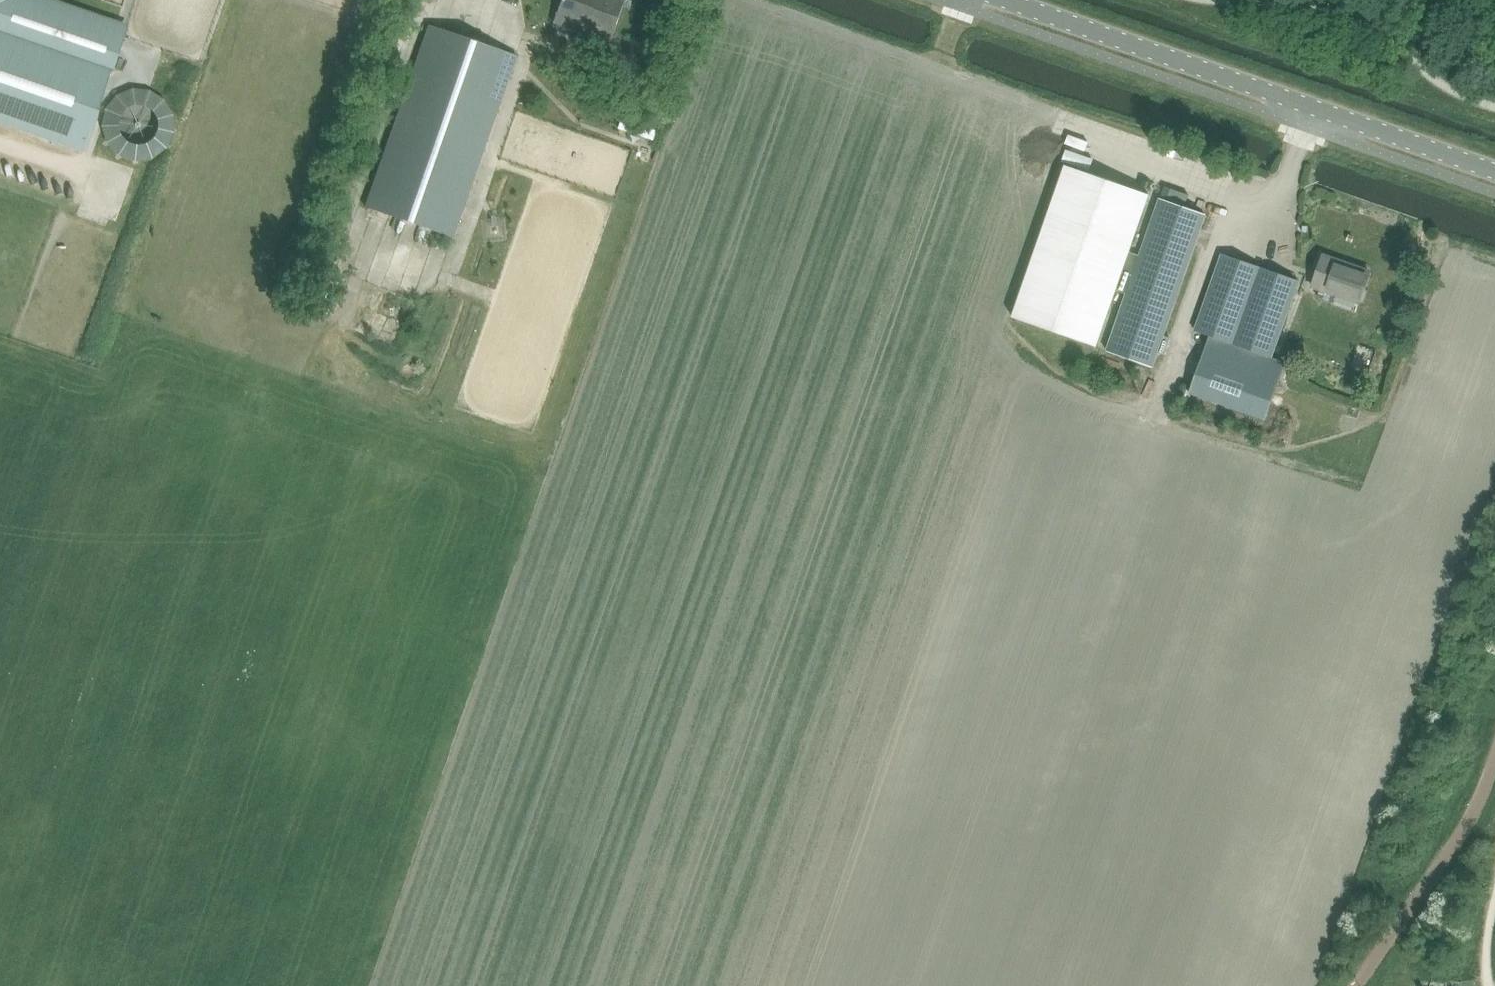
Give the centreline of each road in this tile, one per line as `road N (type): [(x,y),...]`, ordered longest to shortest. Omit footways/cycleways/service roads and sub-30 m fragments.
road 1 (tertiary): [(1494,173),(1002,0)]

